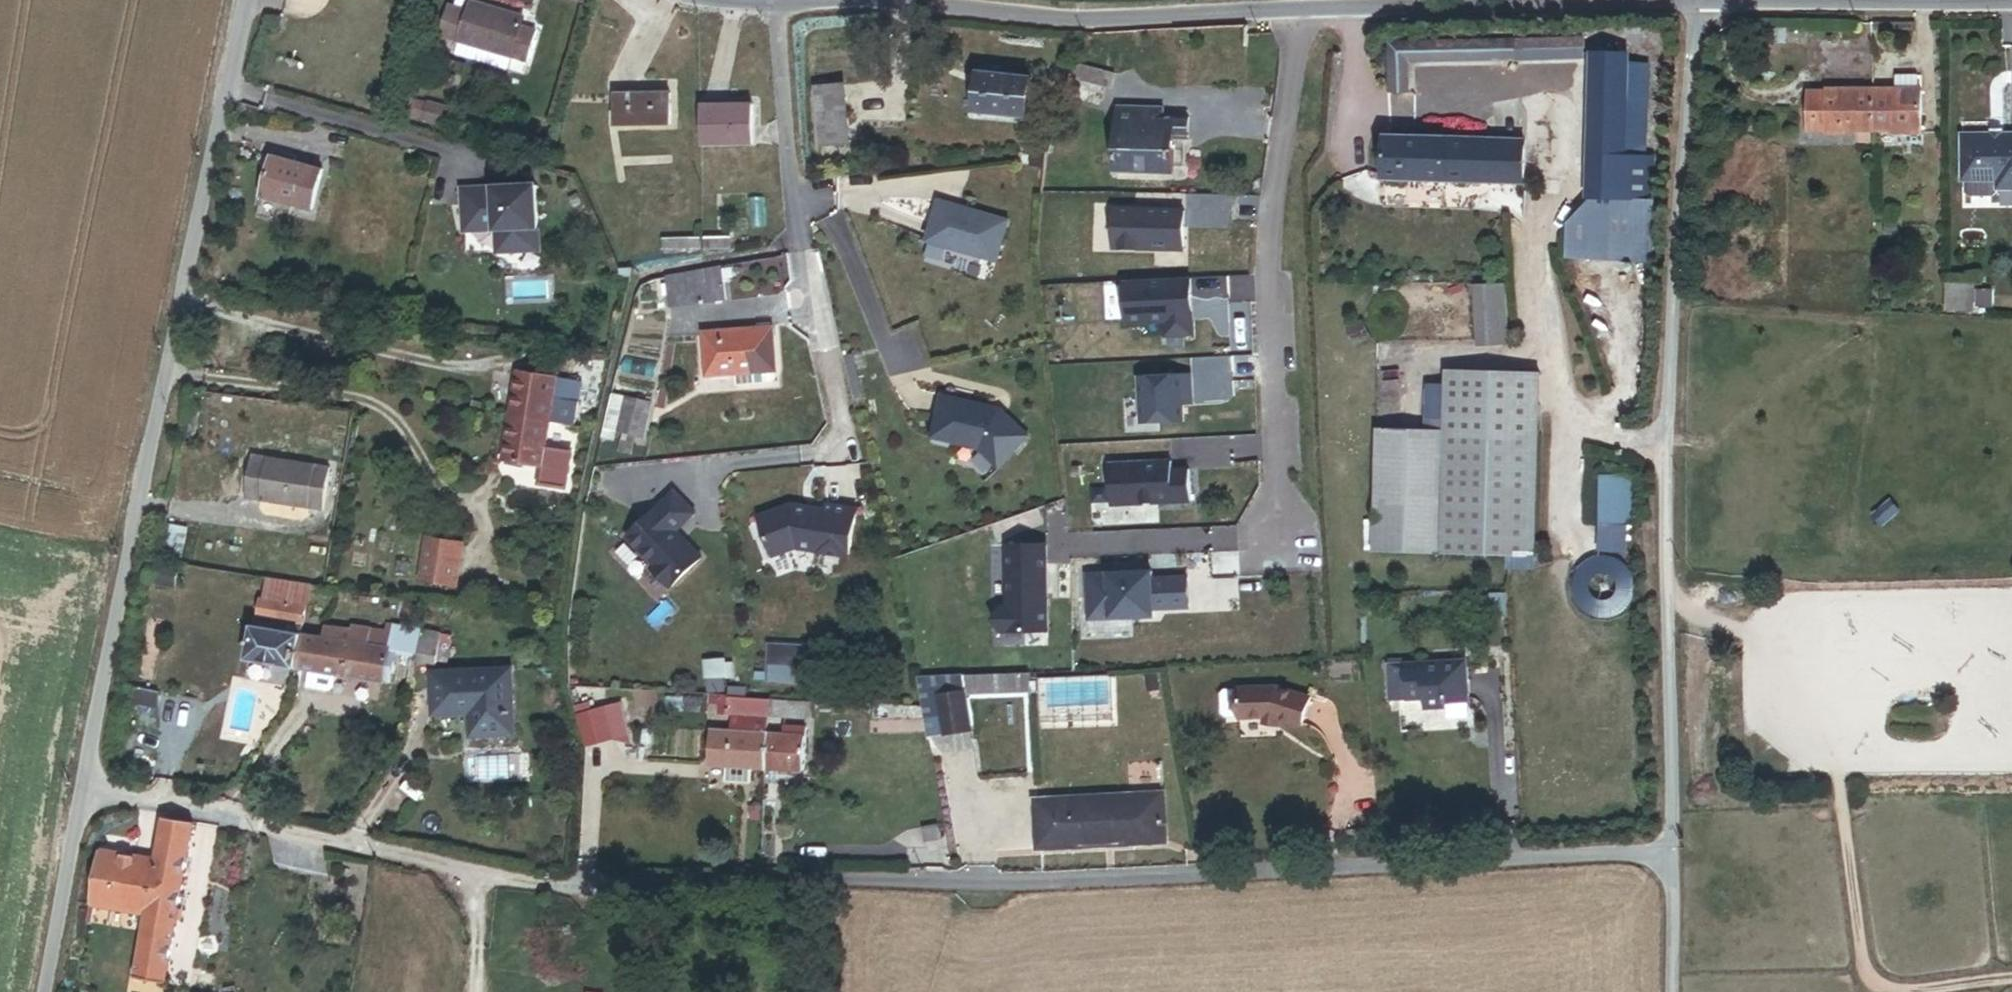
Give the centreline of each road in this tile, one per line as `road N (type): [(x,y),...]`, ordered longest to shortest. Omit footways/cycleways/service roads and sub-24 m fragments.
road 1 (residential): [(1670,855),(951,887),(567,892)]
road 2 (unclassified): [(249,0),(47,991)]
road 3 (unclassified): [(1693,1),(1661,390),(1670,855)]
road 4 (unclassified): [(774,3),(891,6),(1086,28),(1291,19)]
road 5 (residential): [(1291,19),(1277,182),(1288,533)]
road 6 (unclassified): [(1291,19),(1693,1)]
road 7 (residential): [(1693,1),(2011,3)]
road 8 (residential): [(801,258),(774,3)]
road 9 (unclassified): [(1670,855),(1672,991)]

